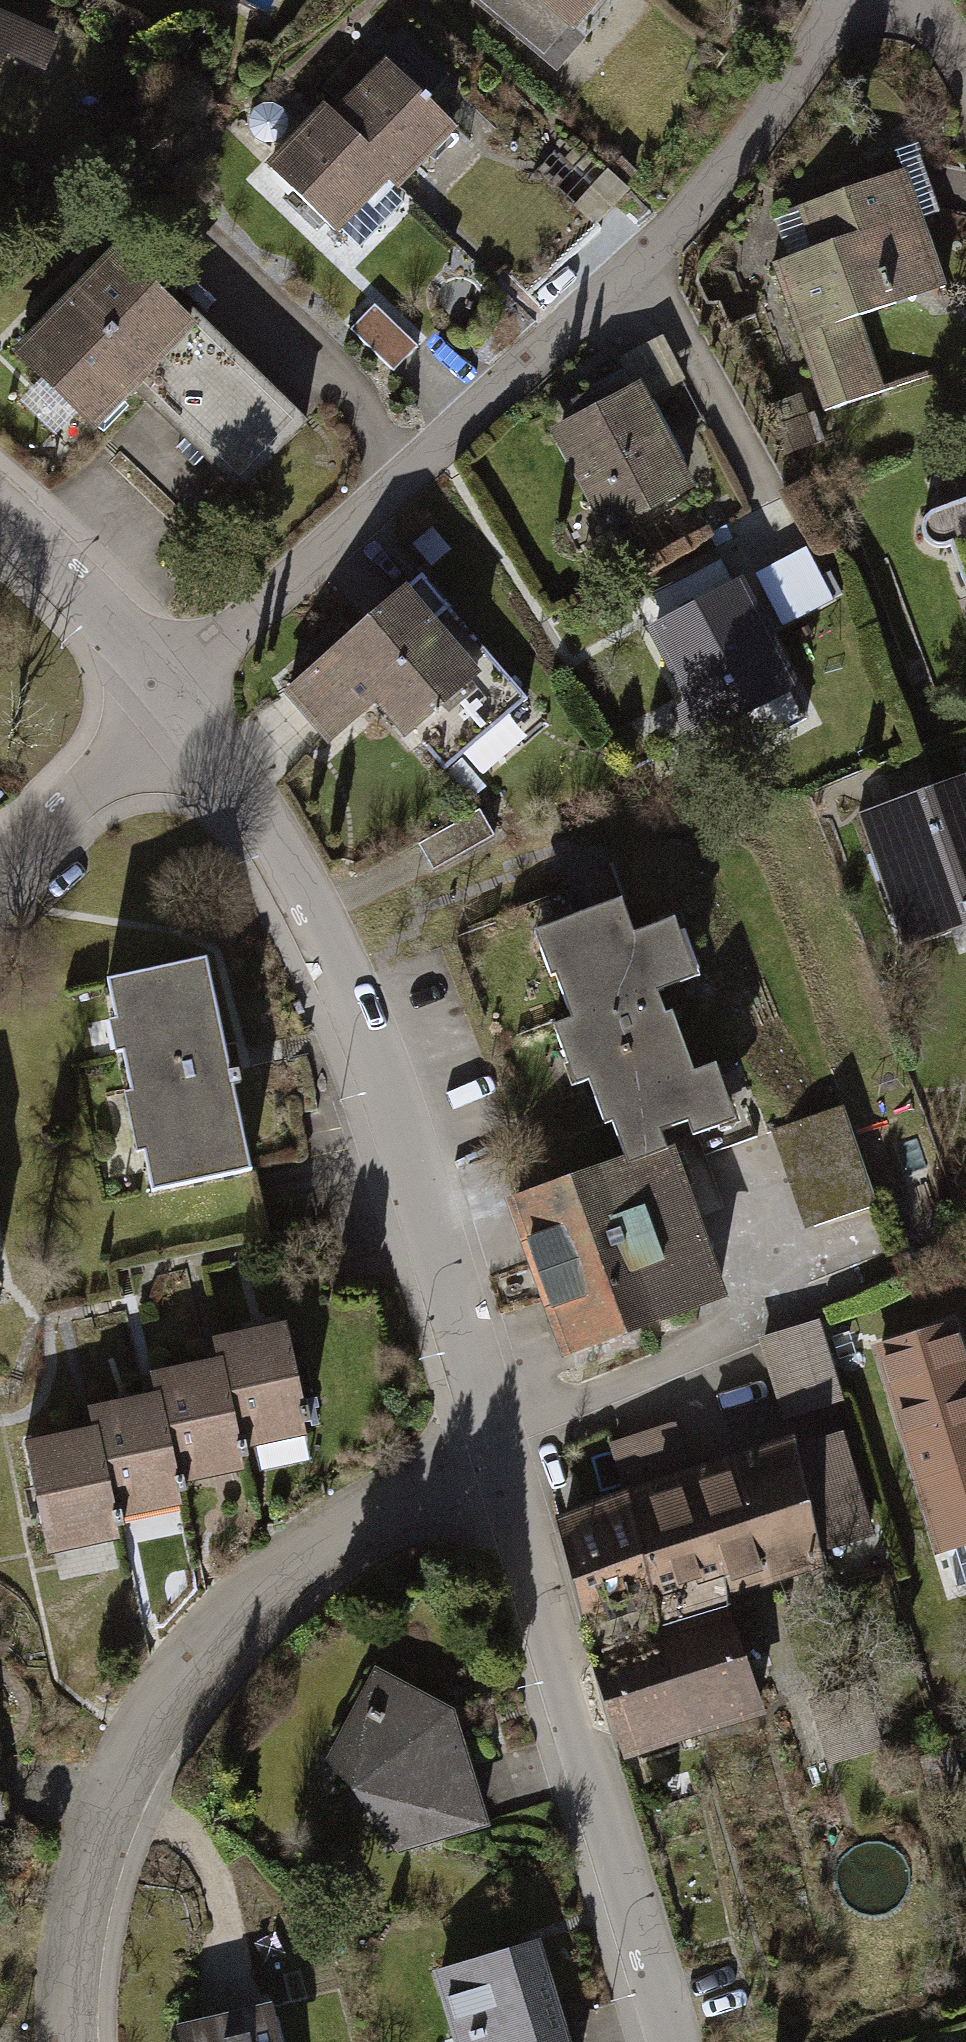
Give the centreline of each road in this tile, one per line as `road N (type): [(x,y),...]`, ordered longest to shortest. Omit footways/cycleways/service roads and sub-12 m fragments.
road 1 (residential): [(194,707),(738,166),(833,0)]
road 2 (residential): [(497,1454),(289,841),(194,707)]
road 3 (residential): [(71,2041),(68,1979),(85,1890),(121,1780),(182,1670),(233,1610),(334,1532),(497,1454)]
road 4 (residential): [(672,2041),(497,1454)]
road 5 (residential): [(194,707),(0,524)]
road 6 (residential): [(0,865),(194,707)]

